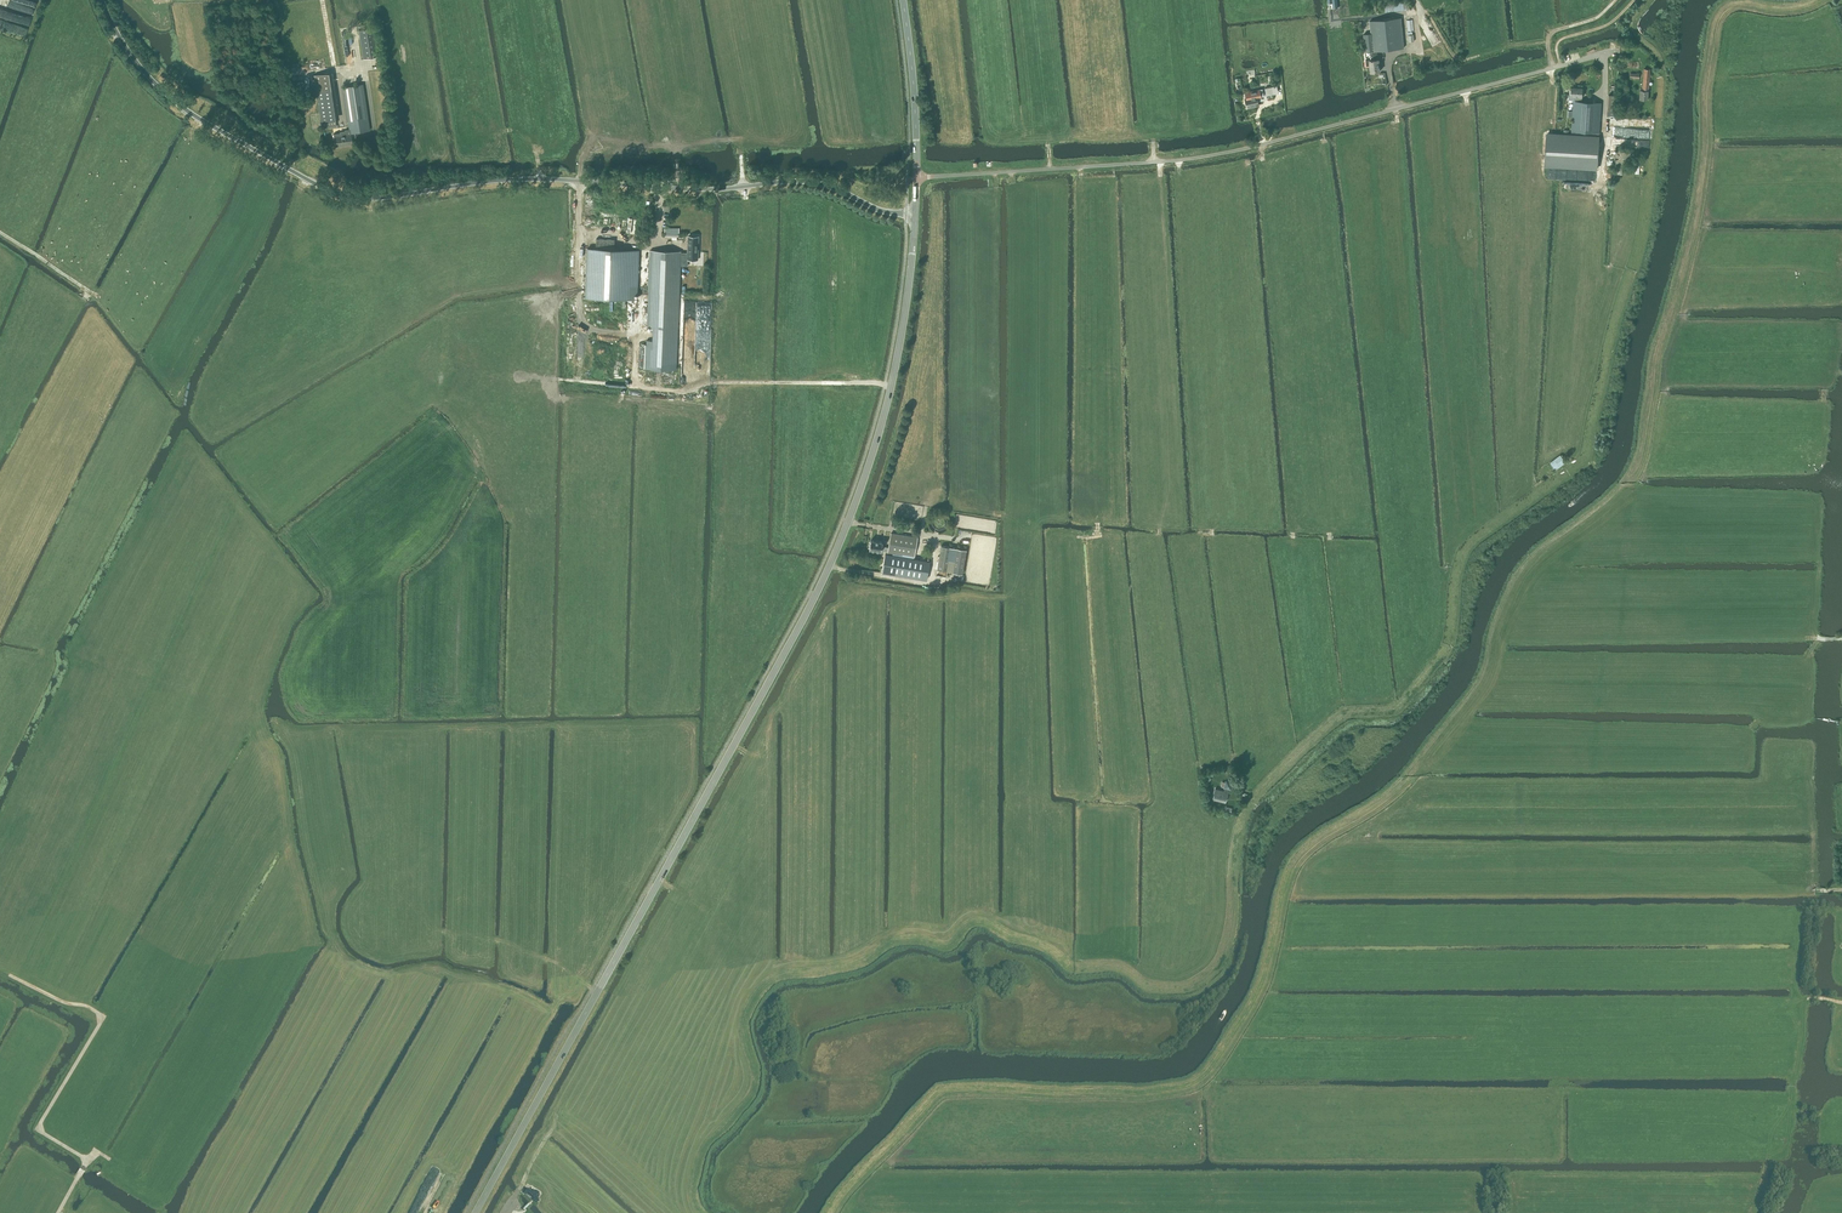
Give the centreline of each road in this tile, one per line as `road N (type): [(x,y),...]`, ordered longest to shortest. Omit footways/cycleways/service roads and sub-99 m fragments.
road 1 (tertiary): [(477,1212),(839,544),(898,361),(915,216)]
road 2 (unclassified): [(915,216),(805,182),(708,190),(536,180),(370,199),(339,195),(176,102),(137,64),(102,0)]
road 3 (unclassified): [(917,177),(1189,160),(1613,51)]
road 4 (track): [(1292,526),(1261,146)]
road 5 (track): [(88,1161),(40,1125),(99,1014),(9,976)]
road 6 (track): [(648,389),(891,387)]
road 7 (tertiary): [(917,177),(903,0)]
road 8 (track): [(581,25),(594,108),(581,180)]
road 9 (track): [(647,402),(648,389),(512,375)]

